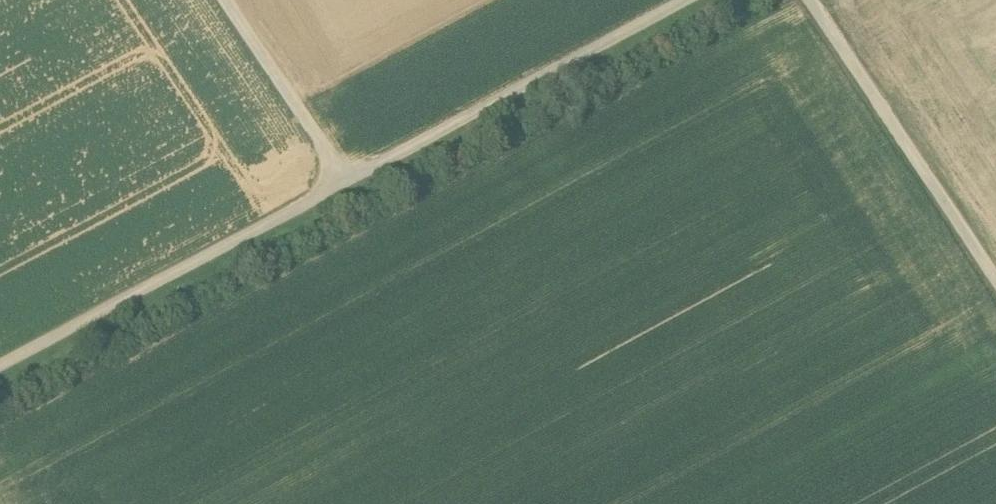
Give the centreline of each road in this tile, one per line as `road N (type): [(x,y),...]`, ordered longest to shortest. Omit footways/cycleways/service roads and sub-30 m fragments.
road 1 (track): [(0,365),(682,0)]
road 2 (track): [(995,270),(816,0)]
road 3 (track): [(223,0),(345,183)]

